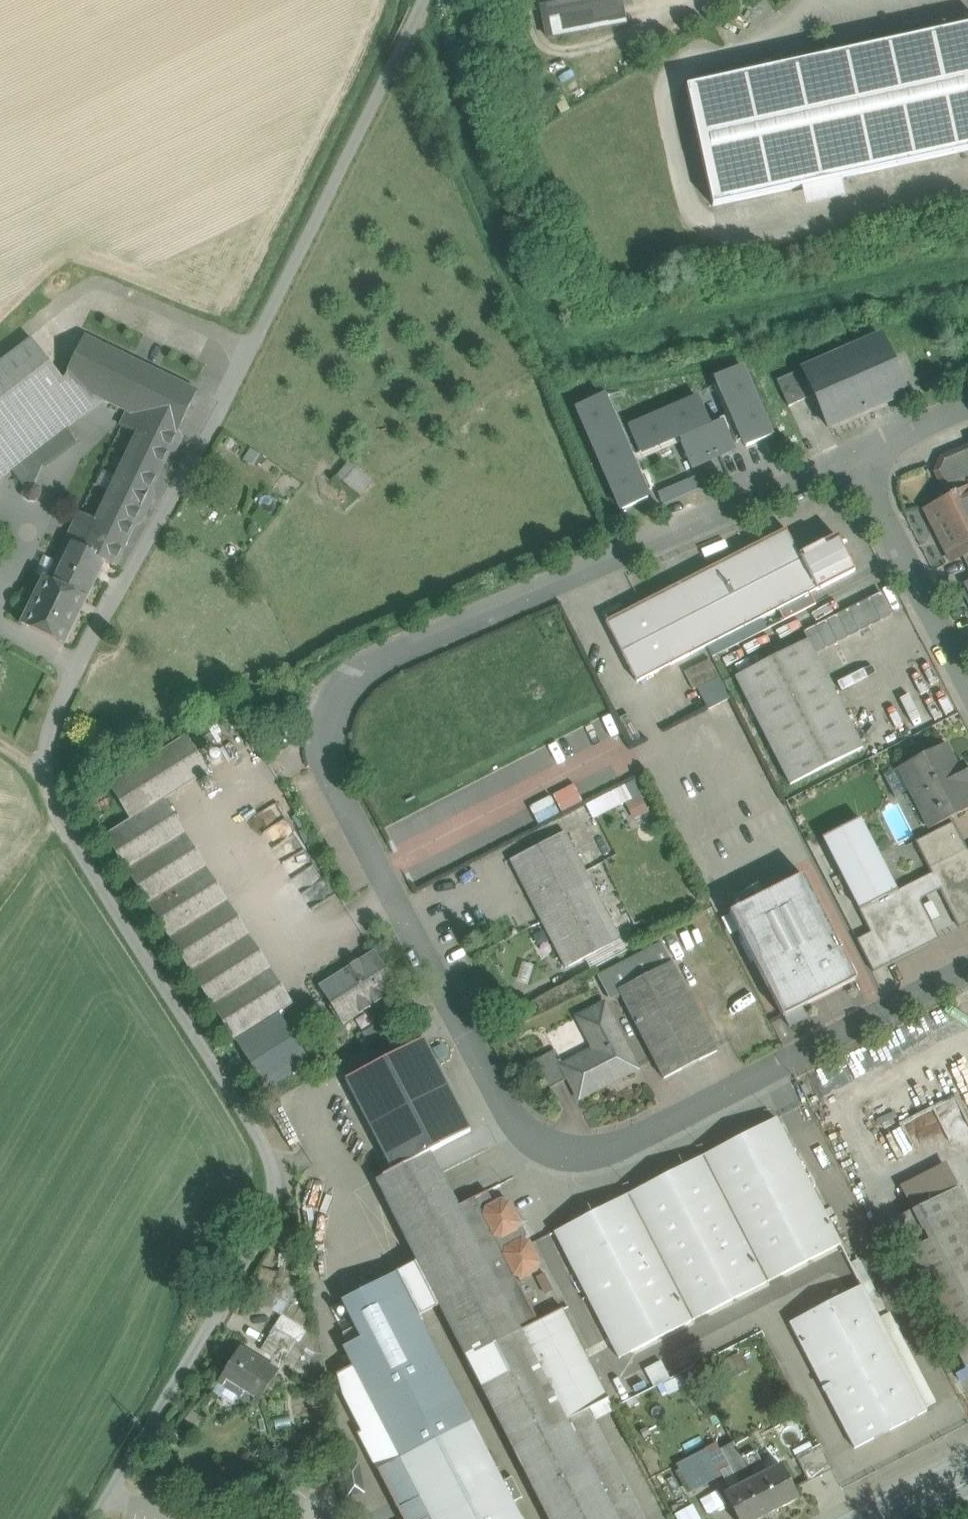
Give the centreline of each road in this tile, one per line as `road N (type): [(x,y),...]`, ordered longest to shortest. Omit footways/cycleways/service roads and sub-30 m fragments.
road 1 (residential): [(420,0),(51,724),(46,782),(66,833),(258,1136),(274,1194),(267,1226),(95,1518)]
road 2 (unclassified): [(853,454),(363,670),(328,709),(327,759),(495,1091),(523,1129),(552,1147),(586,1153),(624,1143),(967,969)]
road 3 (track): [(0,355),(93,290),(244,346)]
road 4 (unclassified): [(853,454),(967,679)]
road 5 (unclassified): [(853,454),(967,404)]

